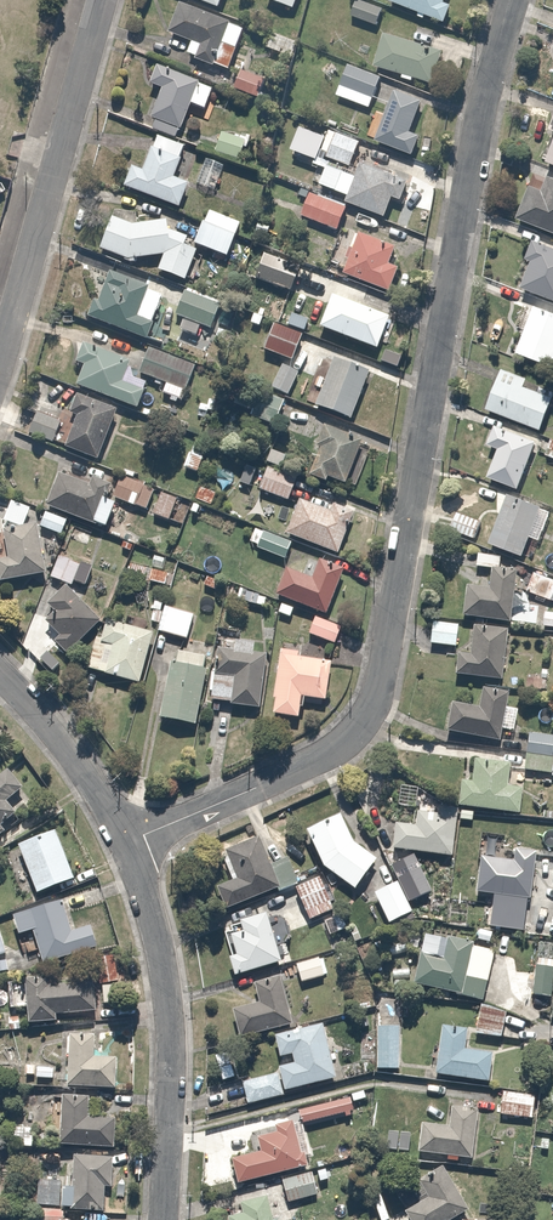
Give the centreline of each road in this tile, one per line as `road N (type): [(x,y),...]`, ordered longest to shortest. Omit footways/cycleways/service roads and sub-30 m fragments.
road 1 (residential): [(514,0),(474,163),(375,689),(354,732),(331,752),(126,843)]
road 2 (residential): [(162,1219),(170,1024),(149,908),(126,843)]
road 3 (residential): [(0,351),(103,0)]
road 4 (residential): [(126,843),(0,674)]

